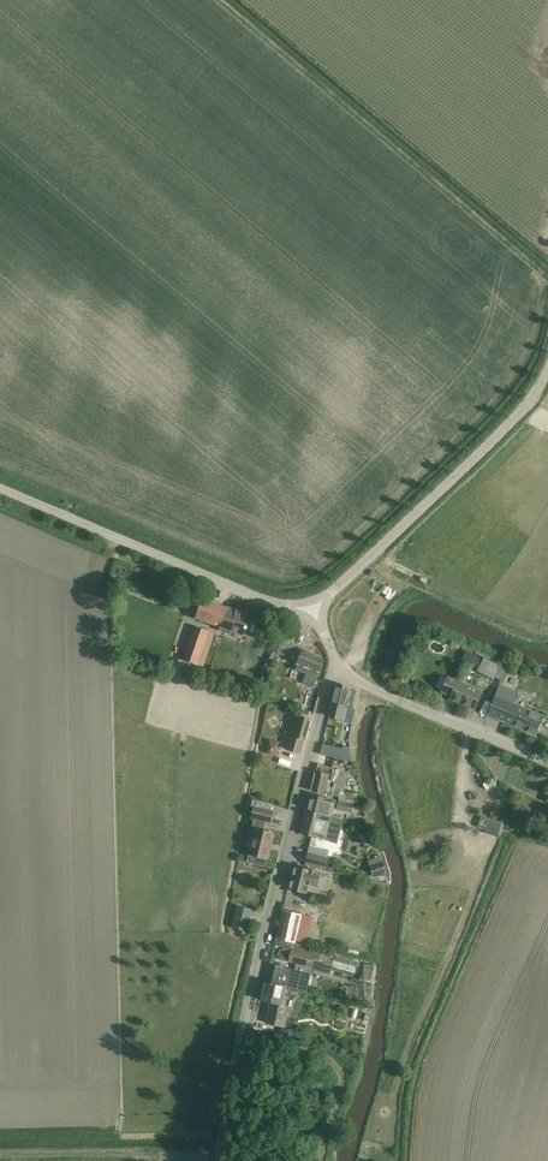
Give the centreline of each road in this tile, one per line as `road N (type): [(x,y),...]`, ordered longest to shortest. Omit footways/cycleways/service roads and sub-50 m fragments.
road 1 (unclassified): [(219,1160),(242,1028),(335,663)]
road 2 (unclassified): [(308,603),(343,582),(478,455),(547,369)]
road 3 (unclassified): [(308,603),(261,599),(0,490)]
road 4 (unclassified): [(547,763),(379,692),(335,663)]

